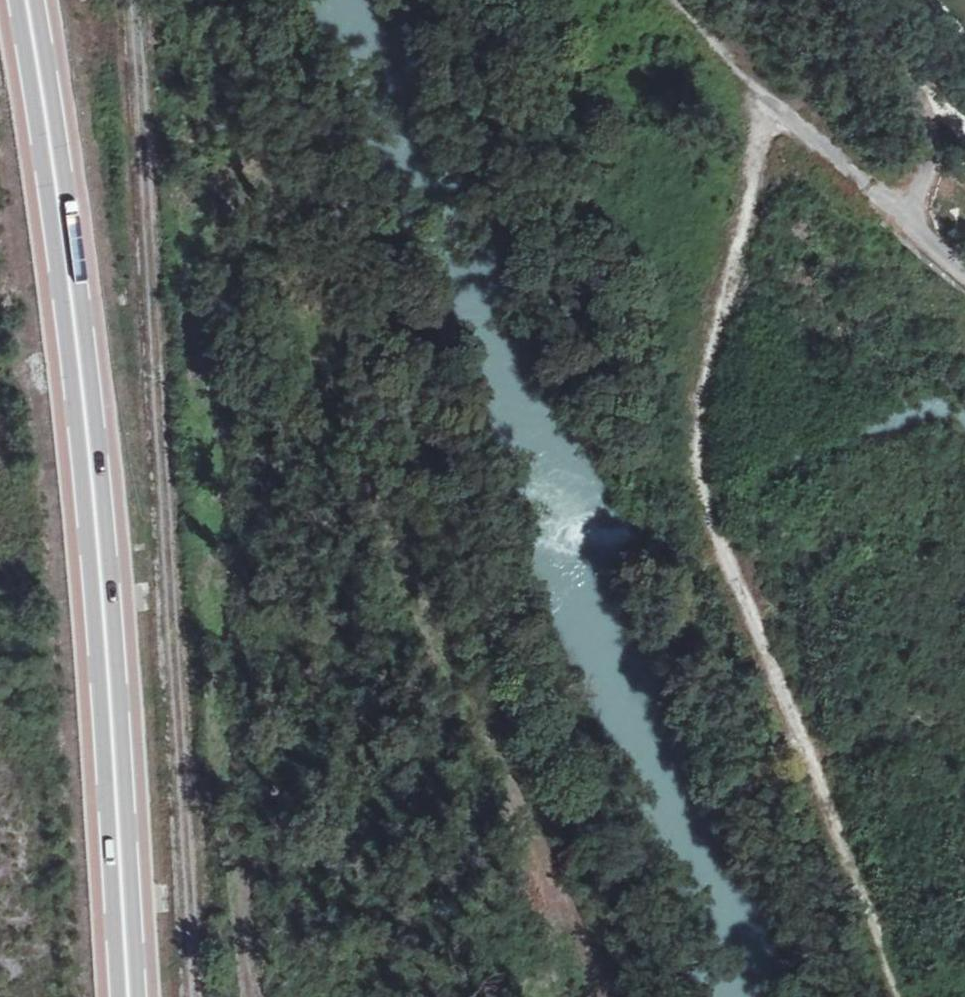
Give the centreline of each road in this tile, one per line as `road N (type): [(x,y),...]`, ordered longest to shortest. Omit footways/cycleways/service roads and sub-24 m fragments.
road 1 (track): [(196,0),(519,814),(567,996)]
road 2 (trunk): [(29,0),(100,540),(131,996)]
road 3 (track): [(135,0),(139,352),(191,996)]
road 4 (track): [(767,104),(694,435),(693,495),(893,996)]
road 5 (track): [(674,0),(767,104),(873,186)]
road 6 (unclassified): [(915,223),(926,137),(909,95),(819,0)]

